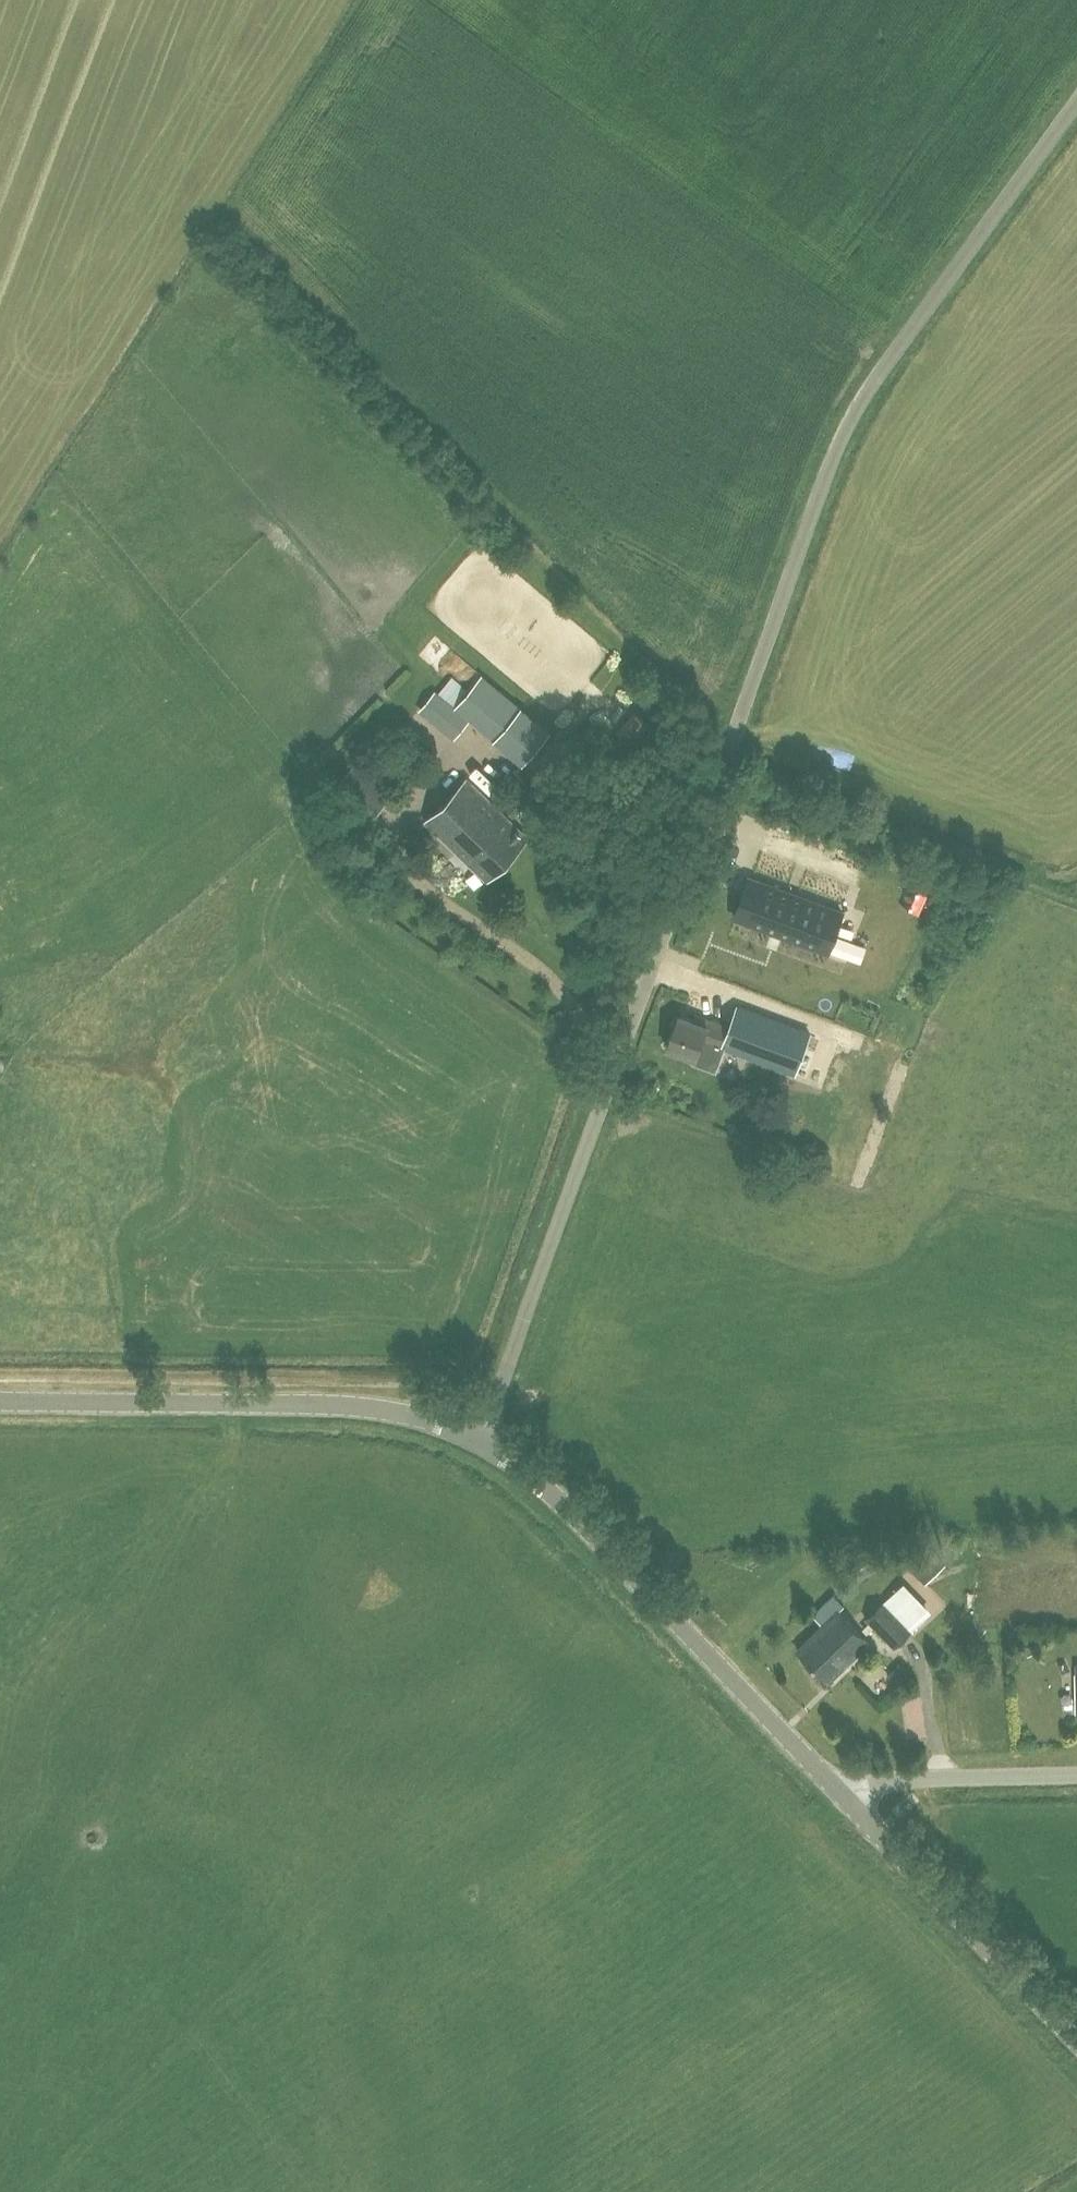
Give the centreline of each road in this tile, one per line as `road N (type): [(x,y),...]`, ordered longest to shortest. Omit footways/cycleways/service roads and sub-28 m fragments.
road 1 (unclassified): [(480,1440),(839,451),(872,390),(1076,108)]
road 2 (unclassified): [(848,1799),(596,1534),(480,1440)]
road 3 (unclassified): [(480,1440),(393,1413),(325,1405),(0,1400)]
road 4 (unclassified): [(1076,2039),(848,1799)]
road 5 (unclassified): [(848,1799),(886,1779),(1076,1775)]

